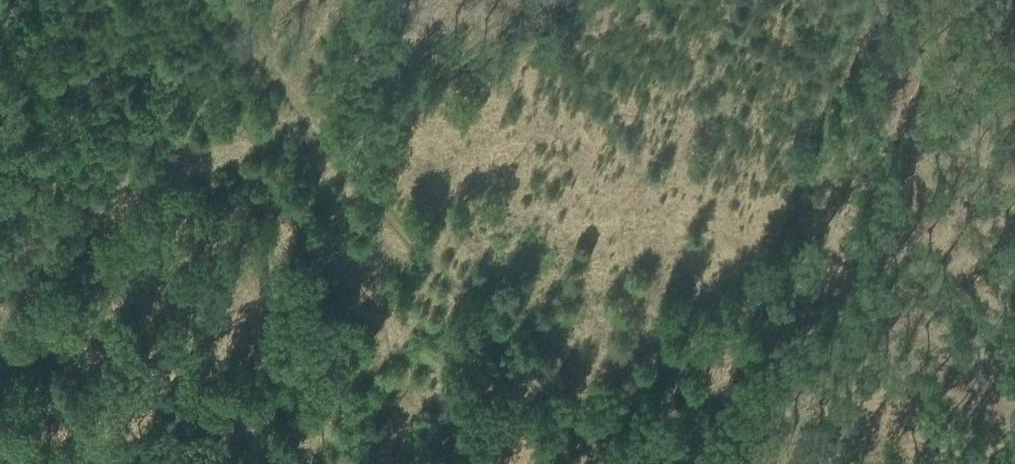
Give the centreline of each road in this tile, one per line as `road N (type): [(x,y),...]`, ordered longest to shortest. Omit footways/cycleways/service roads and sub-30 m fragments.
road 1 (track): [(212,0),(609,463)]

